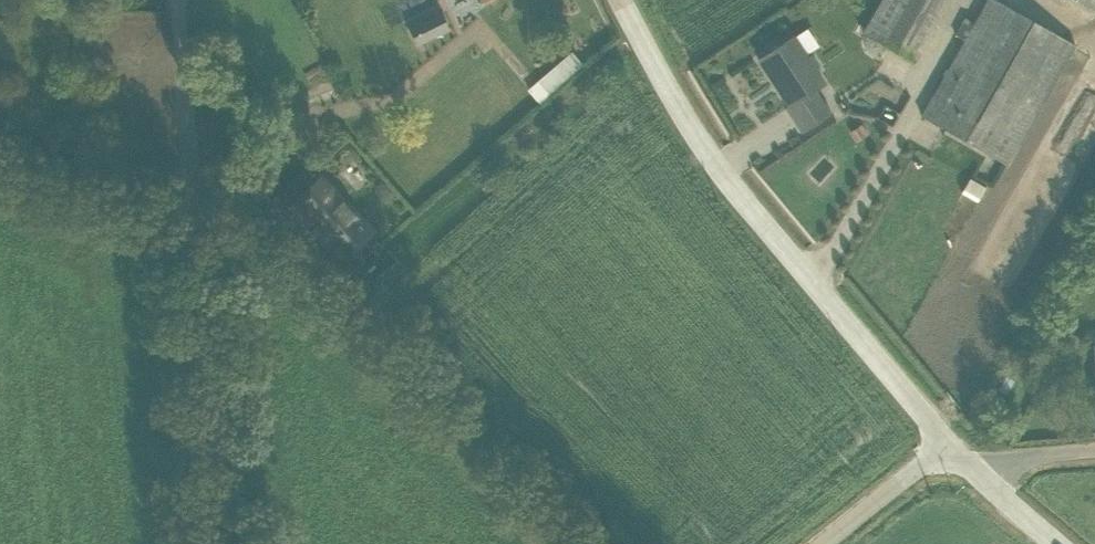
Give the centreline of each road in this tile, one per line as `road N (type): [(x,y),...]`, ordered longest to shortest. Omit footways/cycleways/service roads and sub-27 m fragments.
road 1 (track): [(575,543),(405,376),(257,256),(201,259),(0,190)]
road 2 (residential): [(626,0),(723,178),(955,460)]
road 3 (residential): [(175,0),(231,543)]
road 4 (residential): [(820,543),(912,472),(955,460)]
road 5 (unclassified): [(955,460),(1094,451)]
road 6 (residential): [(955,460),(1054,543)]

